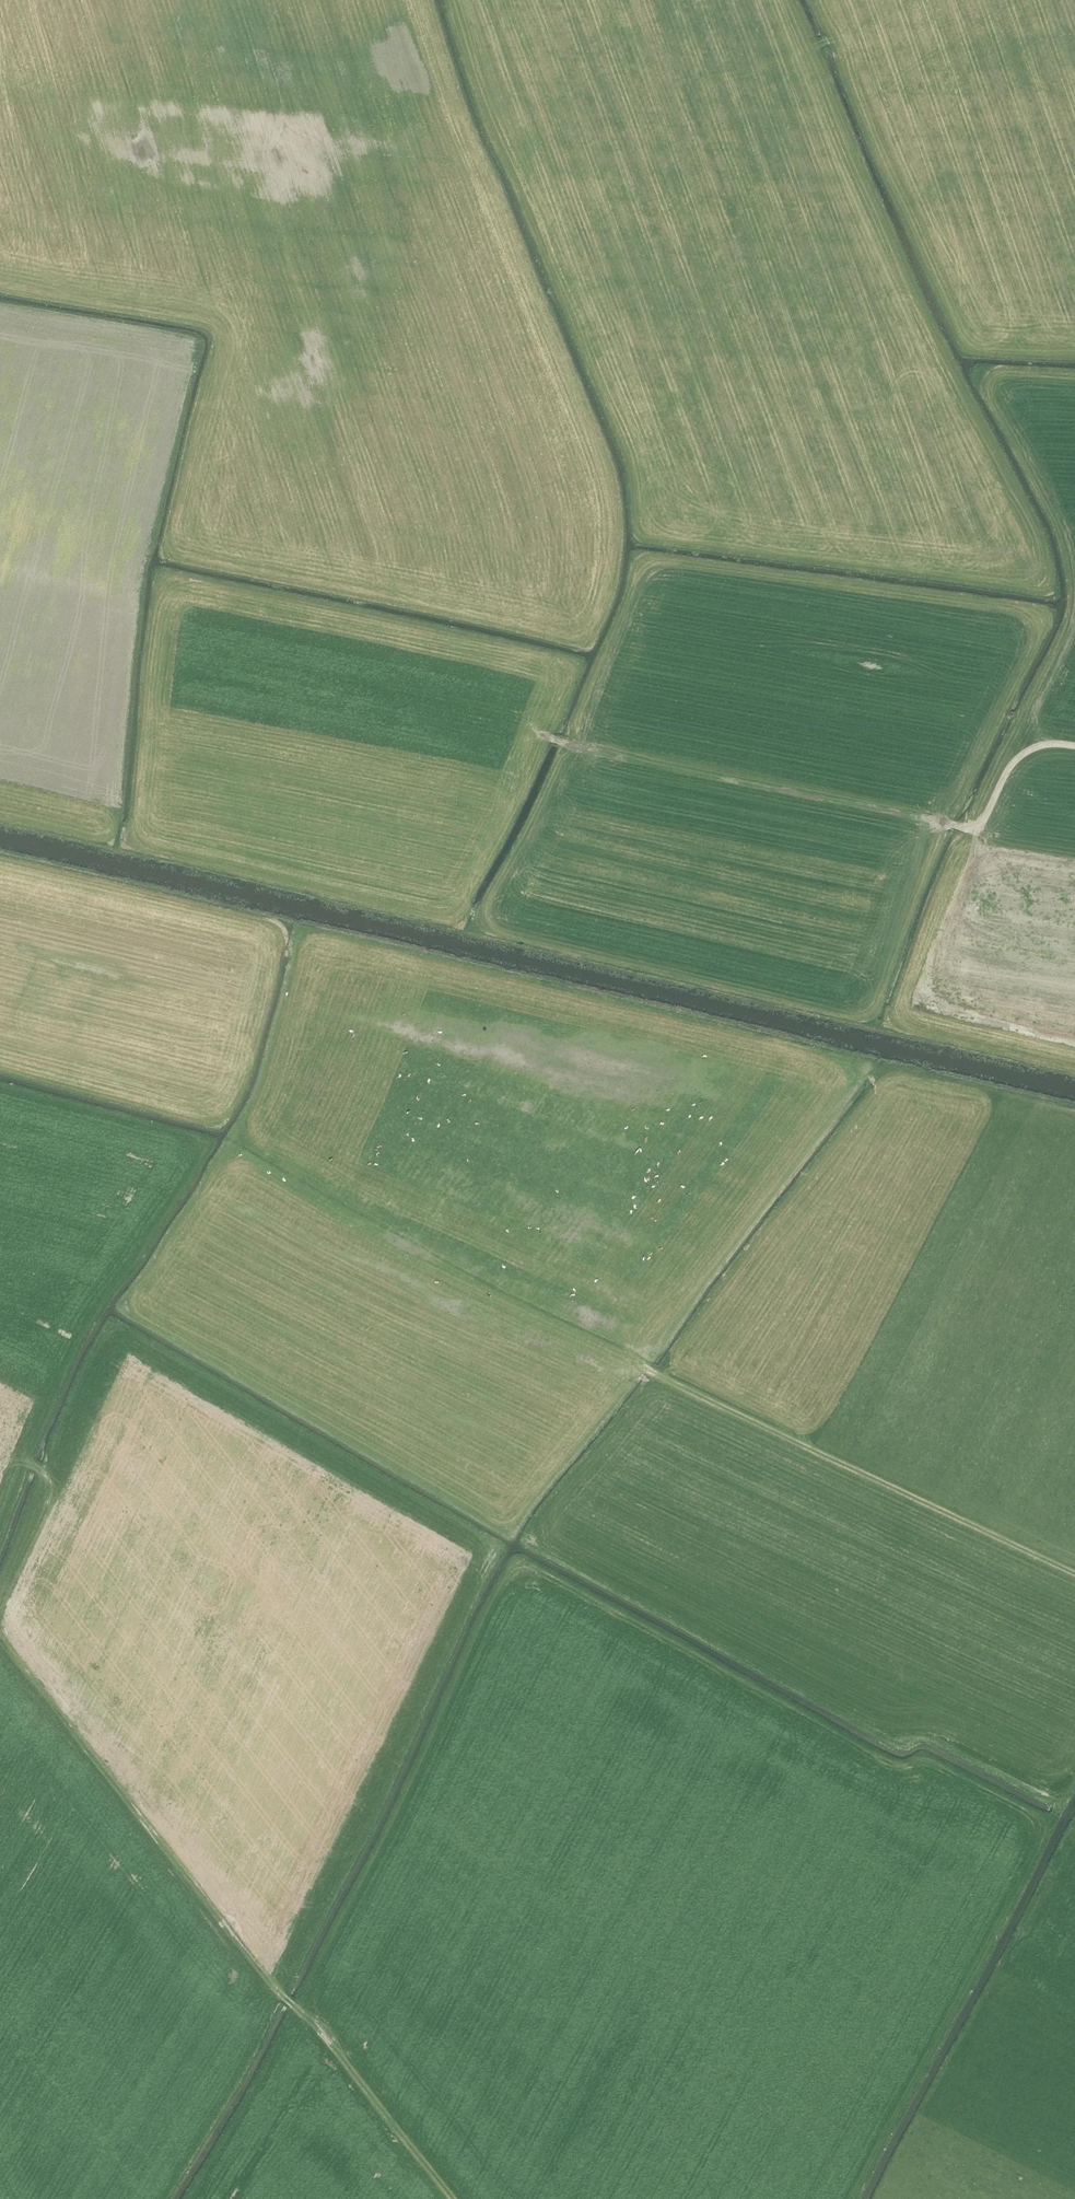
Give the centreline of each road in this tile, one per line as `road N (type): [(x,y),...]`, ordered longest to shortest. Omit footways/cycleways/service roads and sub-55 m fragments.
road 1 (track): [(1074,746),(1037,747),(1019,757),(979,831),(944,821)]

